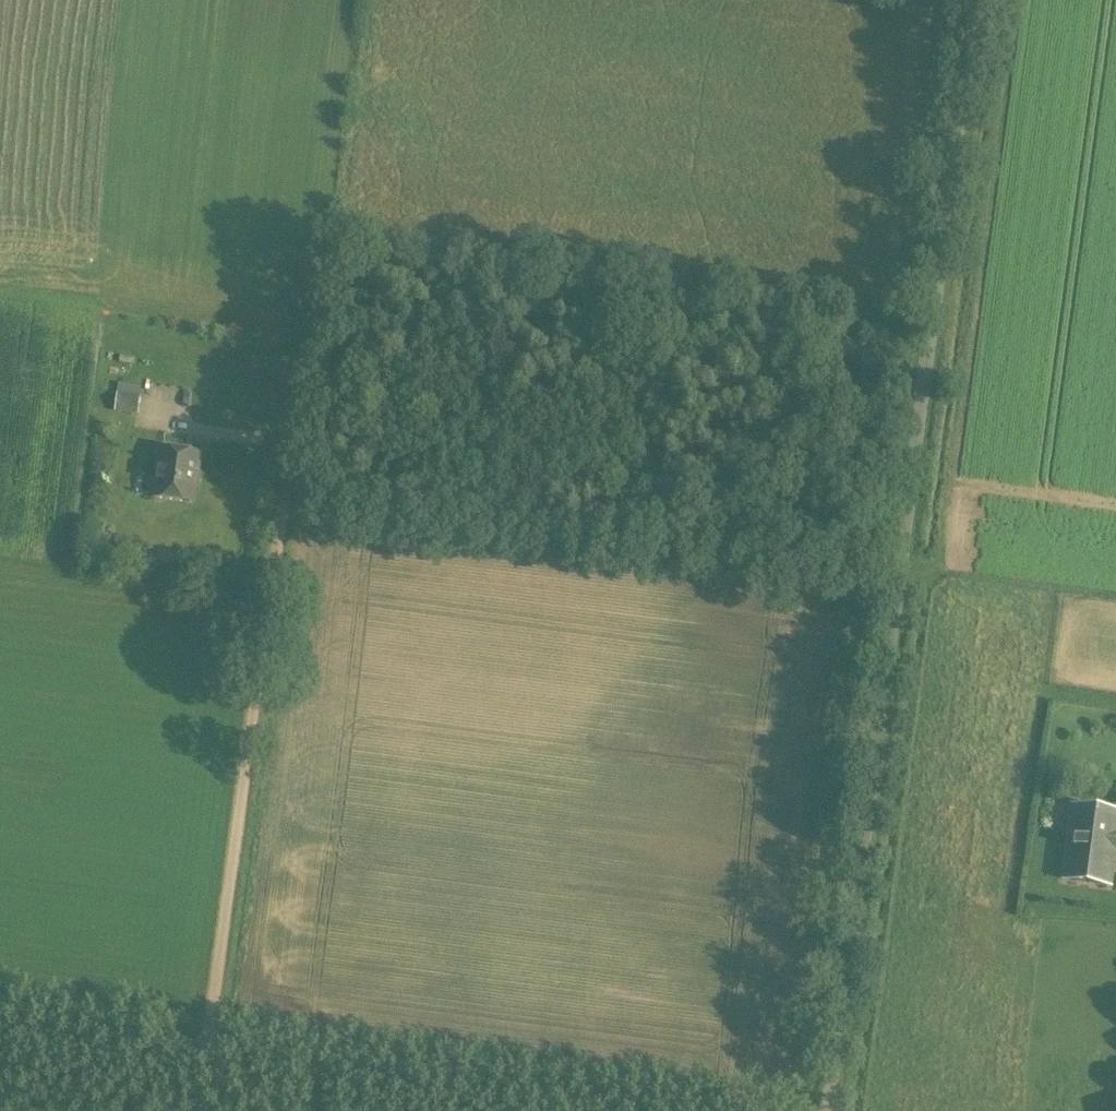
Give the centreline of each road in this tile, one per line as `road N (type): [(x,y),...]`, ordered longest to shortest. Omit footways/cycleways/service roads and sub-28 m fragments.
road 1 (unclassified): [(823,1110),(980,0)]
road 2 (track): [(409,1110),(0,1056)]

